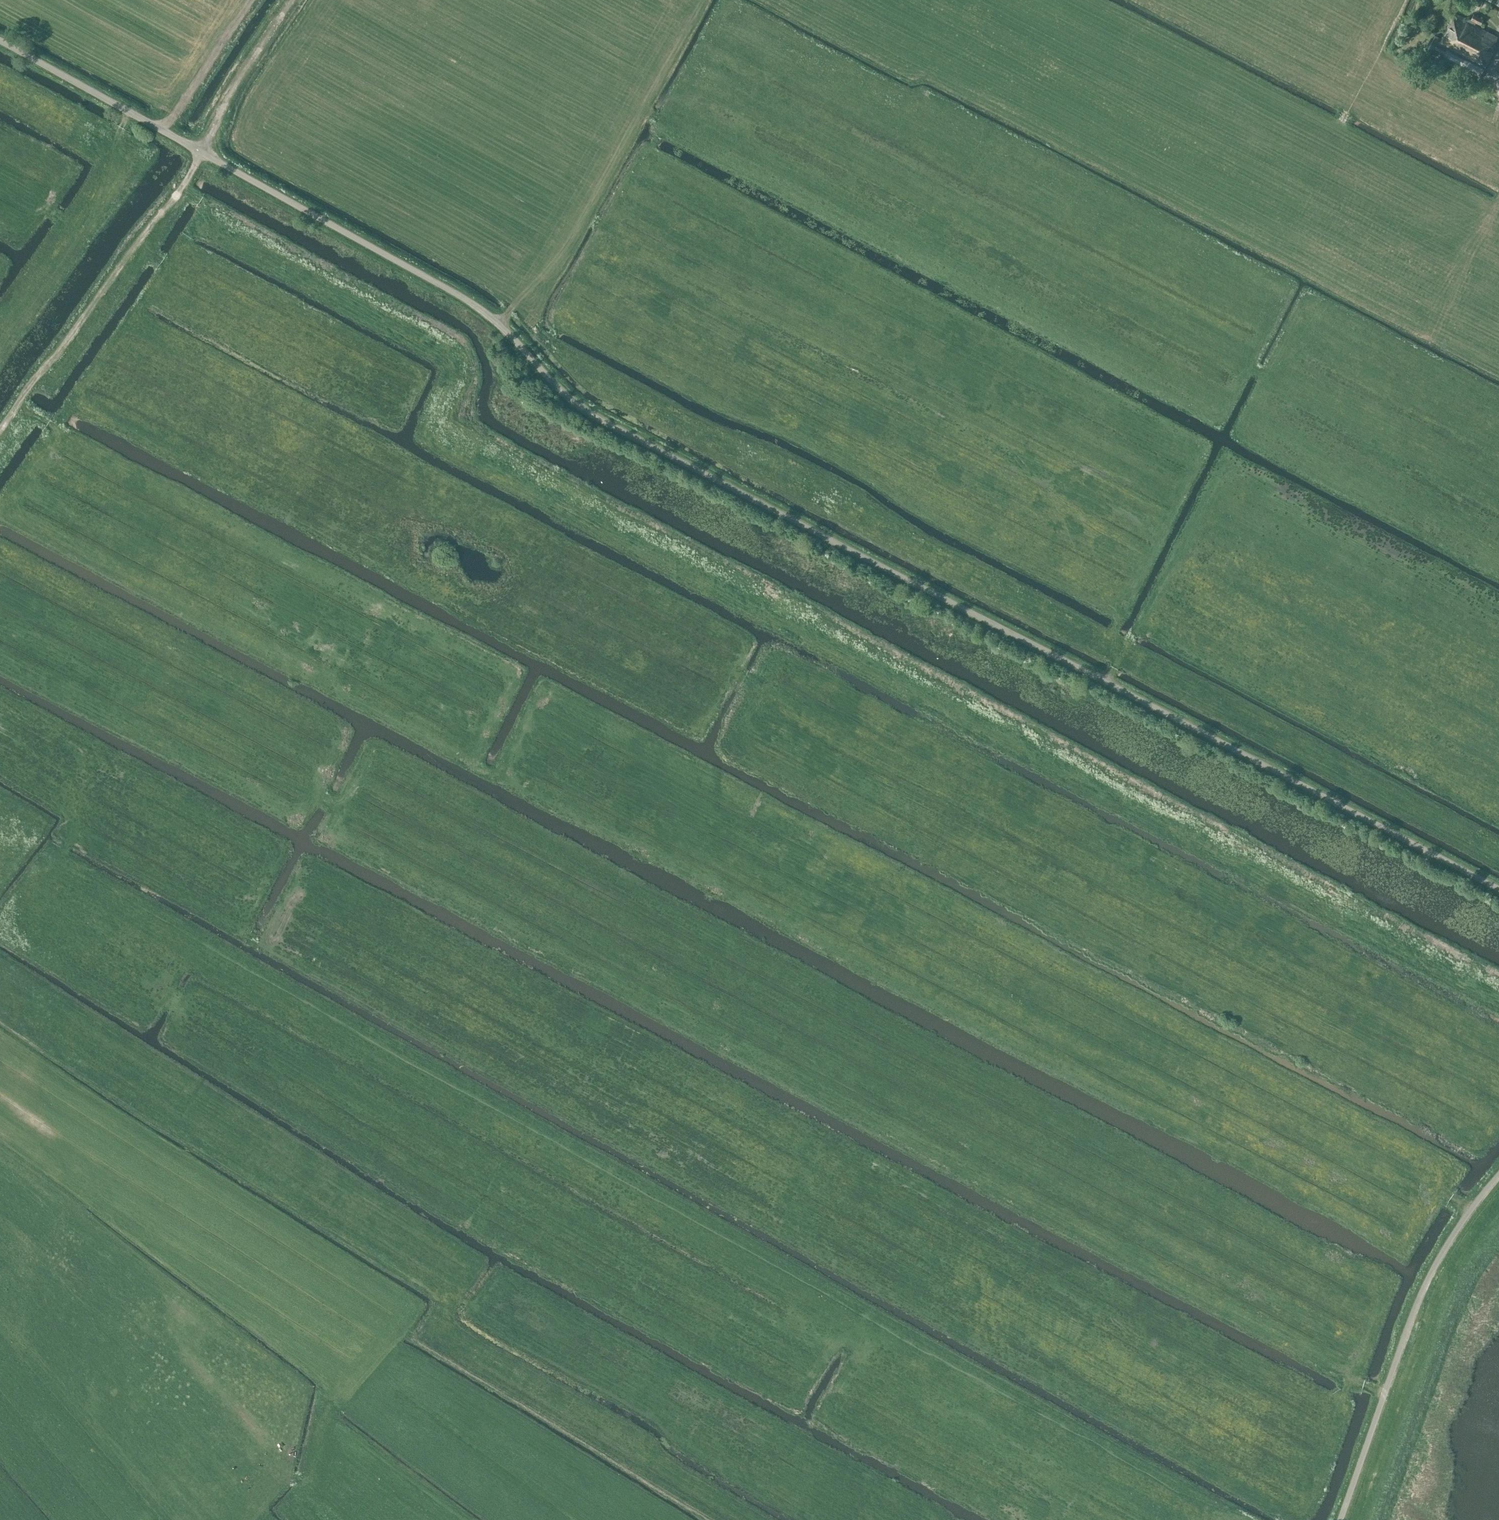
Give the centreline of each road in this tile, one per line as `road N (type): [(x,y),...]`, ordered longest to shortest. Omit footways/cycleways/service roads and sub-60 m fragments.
road 1 (unclassified): [(1498,887),(588,409),(507,320),(0,44)]
road 2 (unclassified): [(1341,1519),(1426,1284),(1498,1176)]

